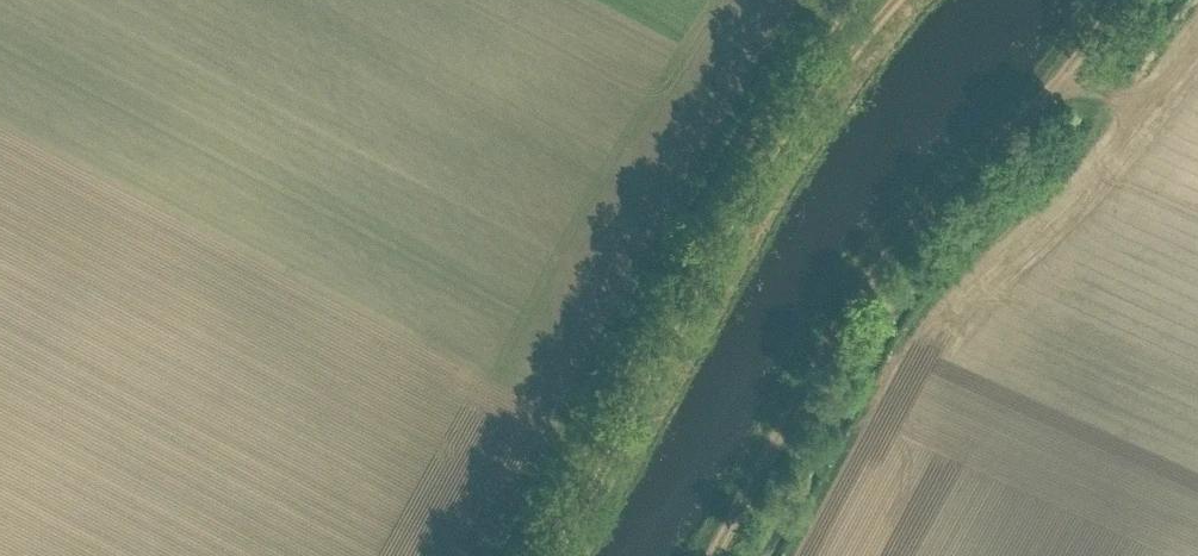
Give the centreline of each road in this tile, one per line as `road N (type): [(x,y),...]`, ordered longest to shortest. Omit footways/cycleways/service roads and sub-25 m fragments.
road 1 (track): [(716,555),(883,272),(1077,63),(1124,0)]
road 2 (track): [(890,0),(799,122),(557,555)]

